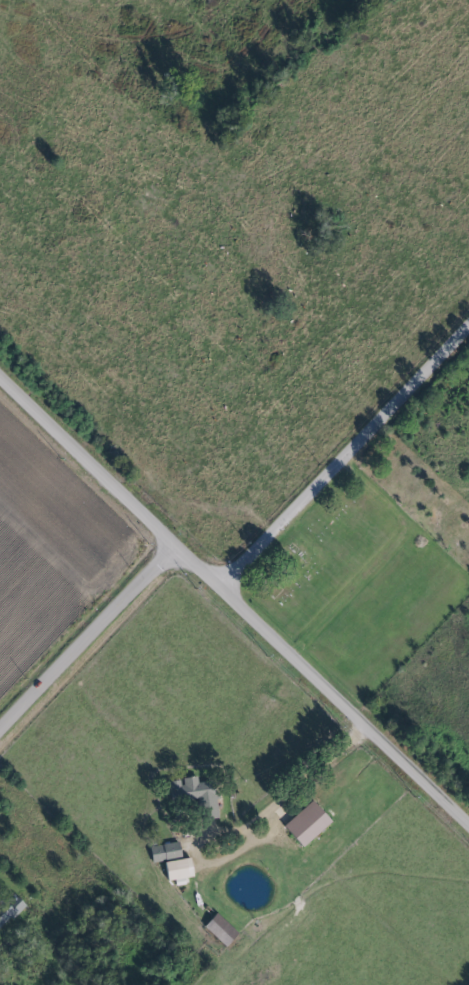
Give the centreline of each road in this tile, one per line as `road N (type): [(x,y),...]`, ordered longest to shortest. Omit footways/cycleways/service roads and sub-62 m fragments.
road 1 (residential): [(468,825),(0,377)]
road 2 (residential): [(468,331),(221,588)]
road 3 (residential): [(0,729),(175,545)]
road 4 (residential): [(366,726),(321,774),(246,831),(196,840)]

